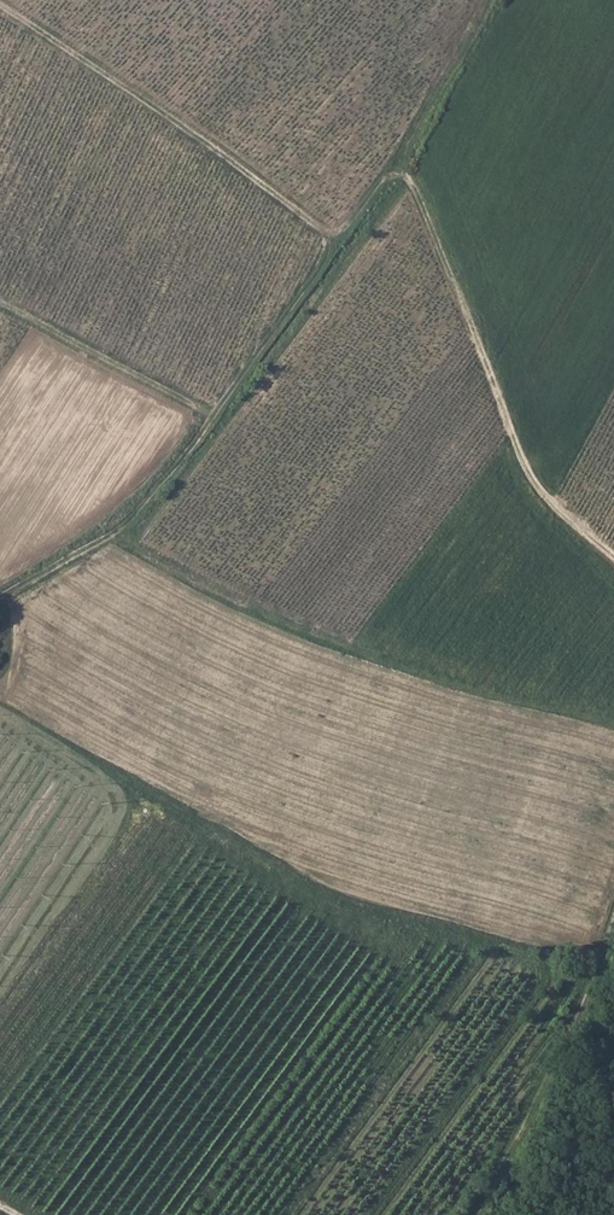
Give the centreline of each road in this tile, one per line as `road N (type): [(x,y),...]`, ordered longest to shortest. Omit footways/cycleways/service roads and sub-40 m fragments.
road 1 (track): [(613,557),(513,448),(399,158),(345,239),(0,6)]
road 2 (track): [(204,419),(112,537),(260,612),(465,689),(613,716)]
road 3 (track): [(0,310),(204,419),(345,239)]
road 4 (track): [(477,1214),(613,924)]
road 5 (track): [(399,158),(487,0)]

